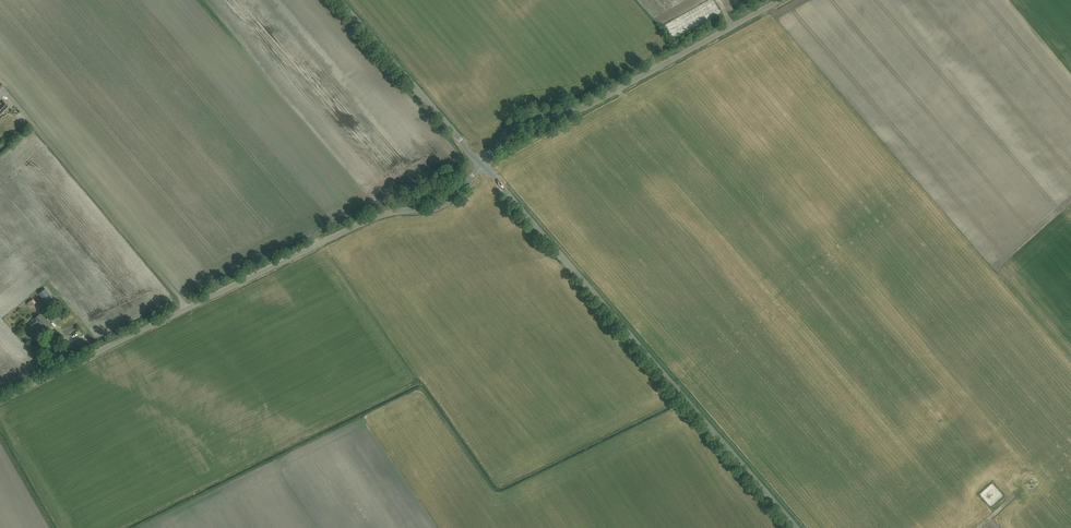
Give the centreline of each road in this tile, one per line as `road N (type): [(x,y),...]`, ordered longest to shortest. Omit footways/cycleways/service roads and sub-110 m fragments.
road 1 (unclassified): [(0,402),(370,220),(434,209),(481,164)]
road 2 (unclassified): [(793,527),(481,164)]
road 3 (unclassified): [(481,164),(516,122),(584,107),(780,0)]
road 4 (unclassified): [(481,164),(339,0)]

